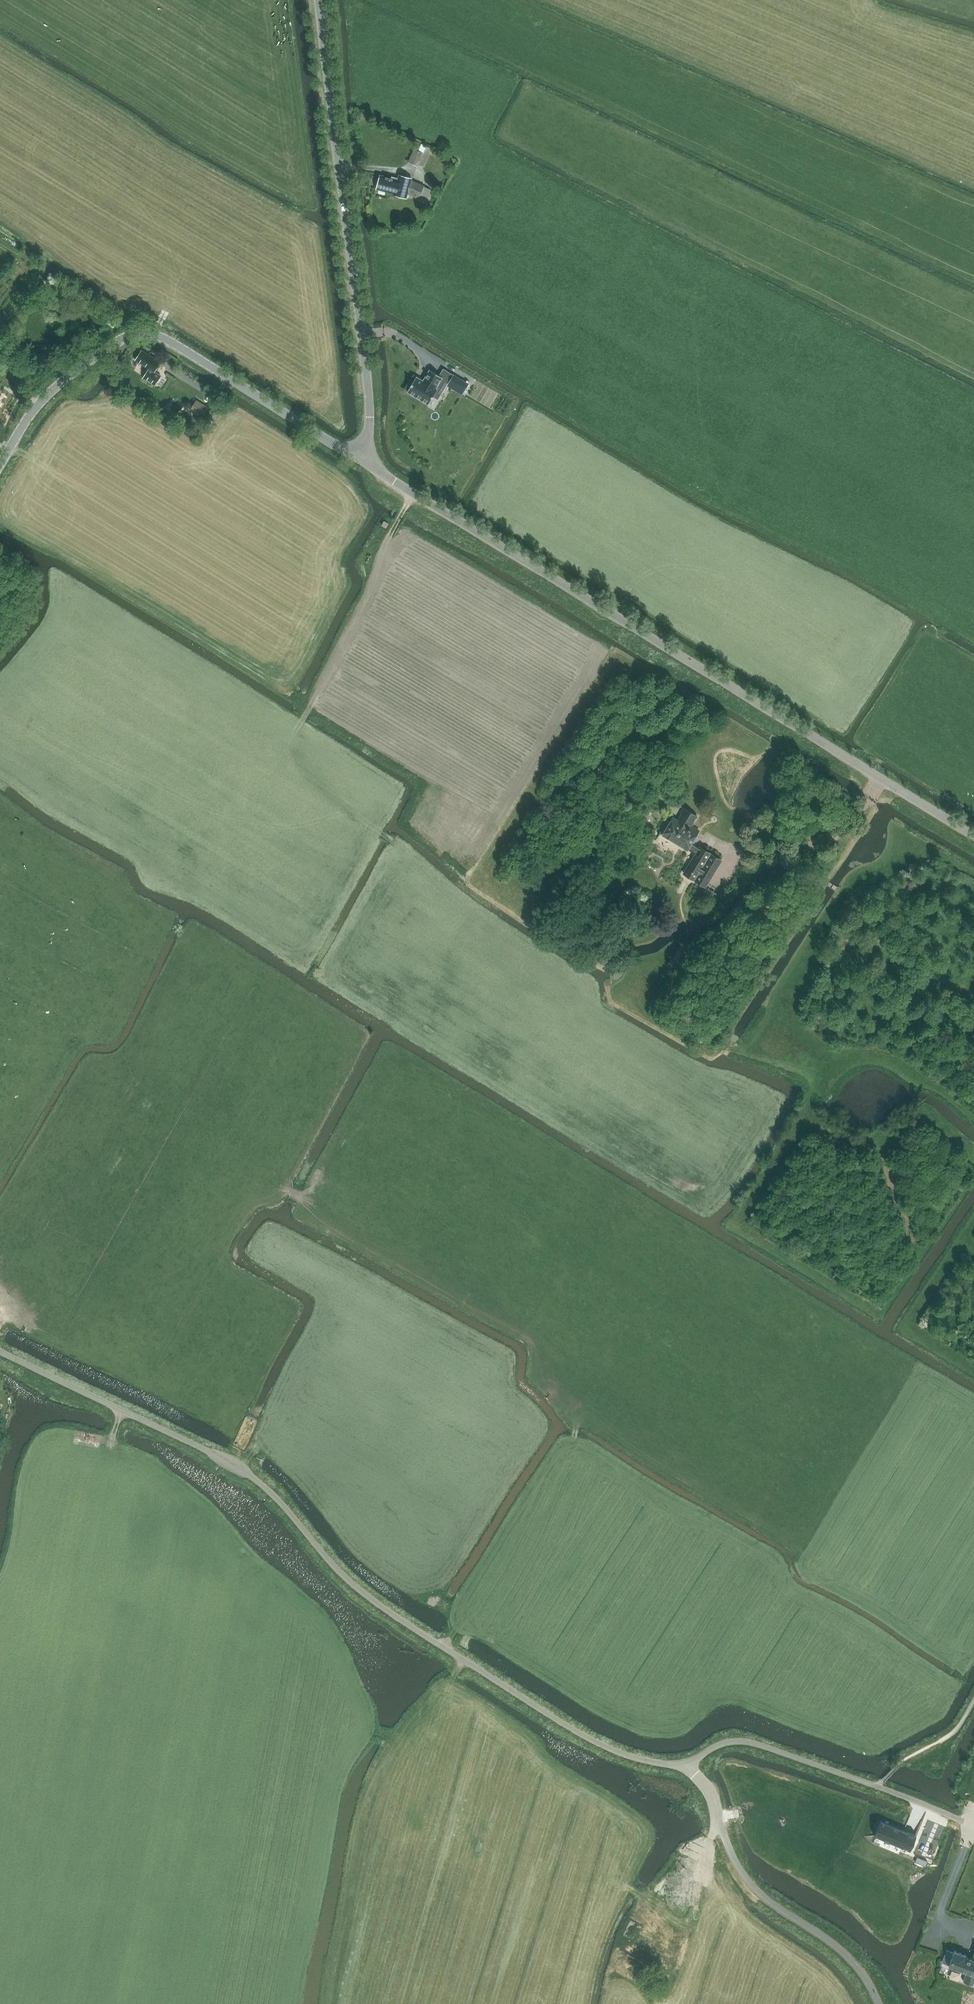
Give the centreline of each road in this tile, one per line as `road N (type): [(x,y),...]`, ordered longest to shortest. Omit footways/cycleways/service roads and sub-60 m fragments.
road 1 (unclassified): [(686,1762),(624,1754),(564,1724),(364,1593),(247,1472),(0,1350)]
road 2 (unclassified): [(973,832),(362,460)]
road 3 (tertiary): [(362,460),(371,439),(369,390),(319,0)]
road 4 (tertiary): [(0,466),(54,388),(141,333),(162,337),(362,460)]
road 5 (unclassified): [(879,2003),(854,1963),(779,1909),(742,1871),(714,1798),(686,1762)]
road 6 (unclassified): [(955,1817),(754,1742),(722,1743),(686,1762)]

